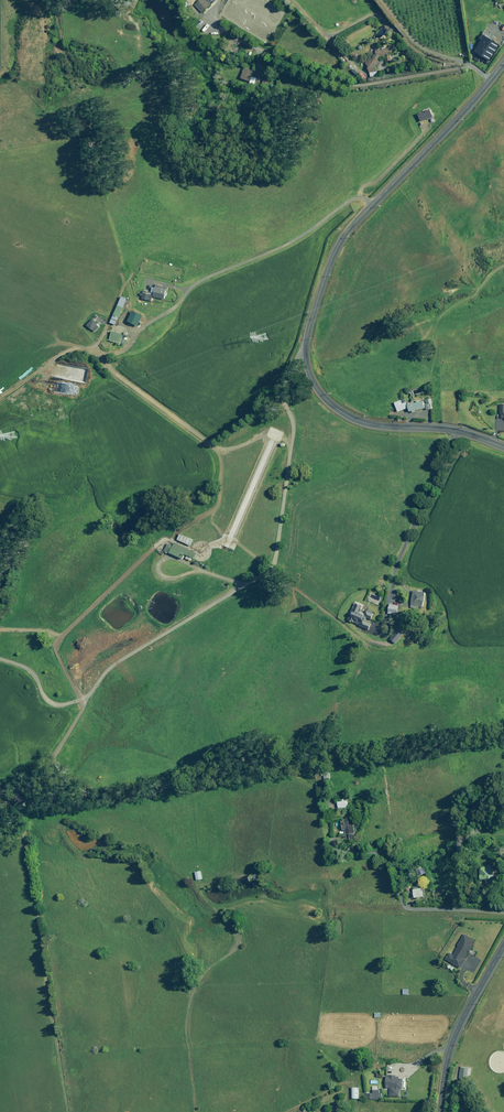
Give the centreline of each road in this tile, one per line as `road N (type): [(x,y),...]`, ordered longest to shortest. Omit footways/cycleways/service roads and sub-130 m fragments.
road 1 (tertiary): [(503,63),(344,236),(305,344),(315,386),(349,416),(454,430),(503,447)]
road 2 (track): [(0,795),(54,753),(82,699),(116,659),(274,560),(291,437),(289,369),(305,344)]
road 3 (track): [(267,568),(204,515),(218,497),(214,446),(101,355),(78,345),(0,400)]
road 4 (track): [(204,515),(140,560),(58,641)]
road 5 (tertiary): [(503,946),(454,1038),(439,1111)]
road 6 (track): [(88,690),(51,632),(0,625)]

